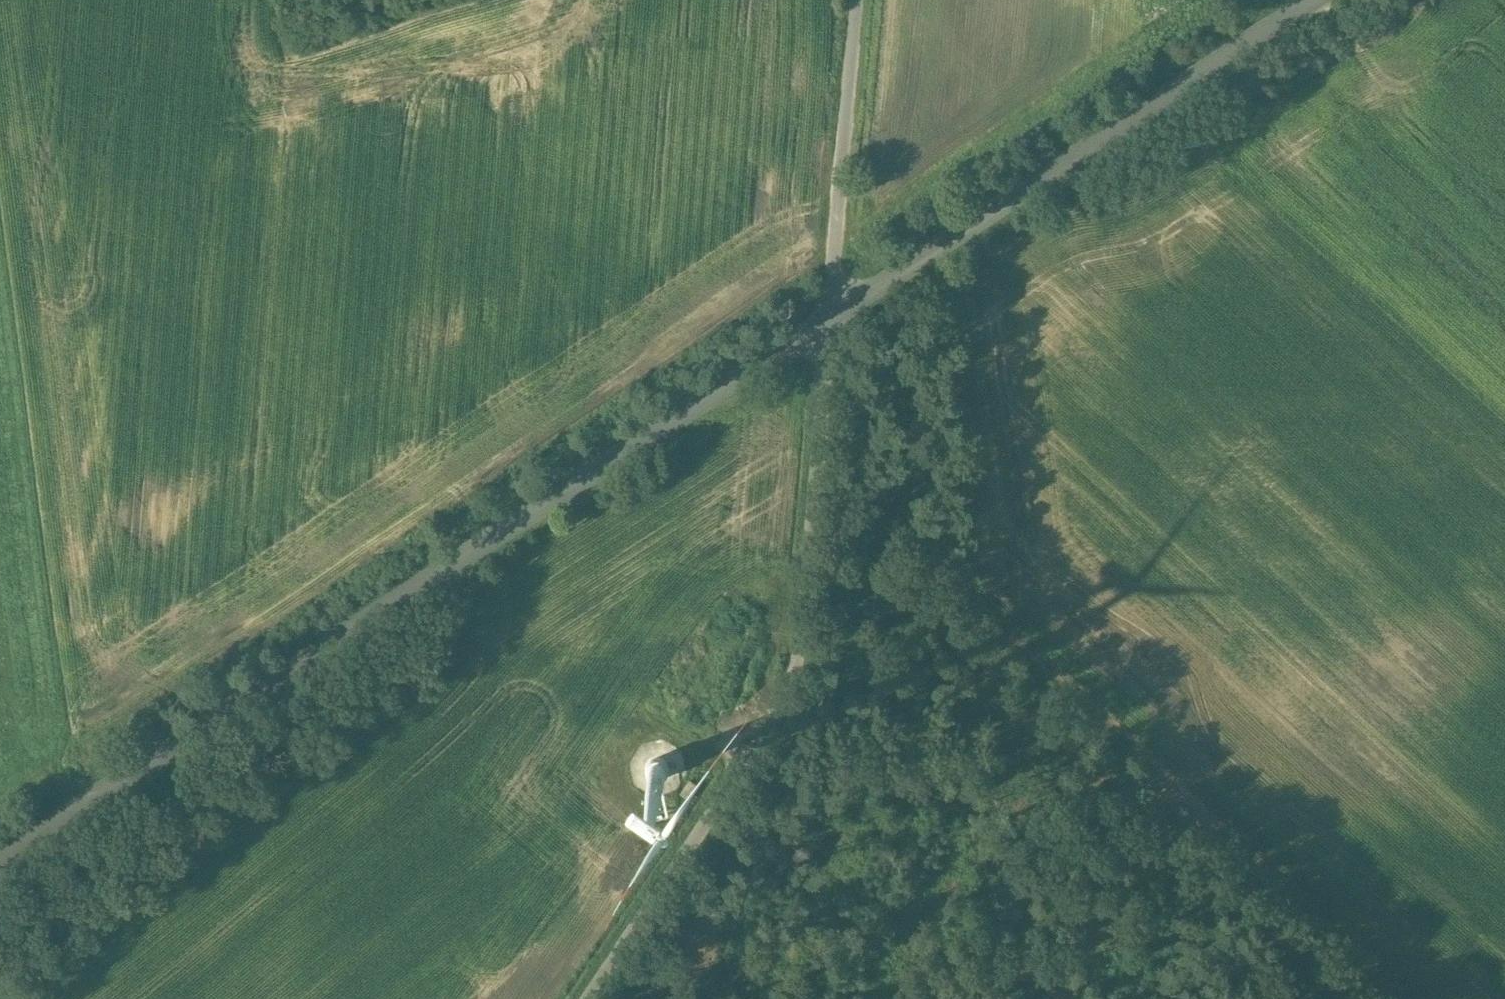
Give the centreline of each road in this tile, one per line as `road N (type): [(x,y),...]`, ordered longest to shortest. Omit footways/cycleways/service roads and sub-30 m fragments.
road 1 (unclassified): [(0,860),(829,317)]
road 2 (unclassified): [(584,998),(778,702),(800,647),(829,317)]
road 3 (unclassified): [(829,317),(1313,0)]
road 4 (unclassified): [(829,317),(857,0)]

